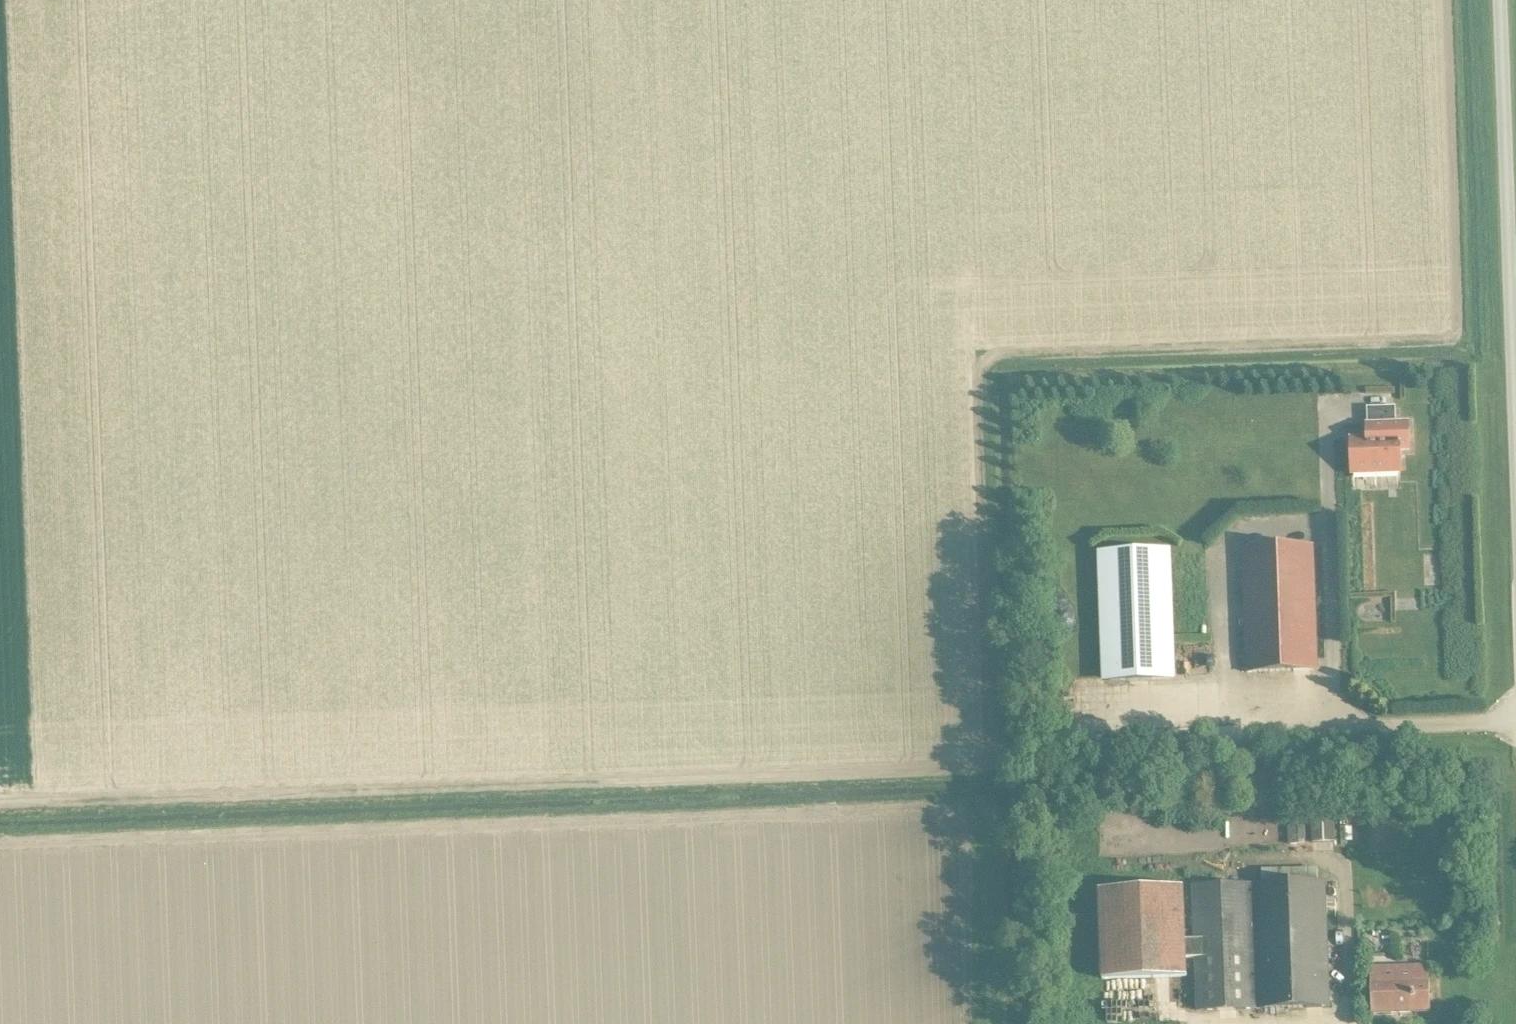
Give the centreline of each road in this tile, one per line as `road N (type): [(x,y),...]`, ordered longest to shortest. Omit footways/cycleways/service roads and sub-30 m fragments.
road 1 (unclassified): [(1515,487),(1500,0)]

